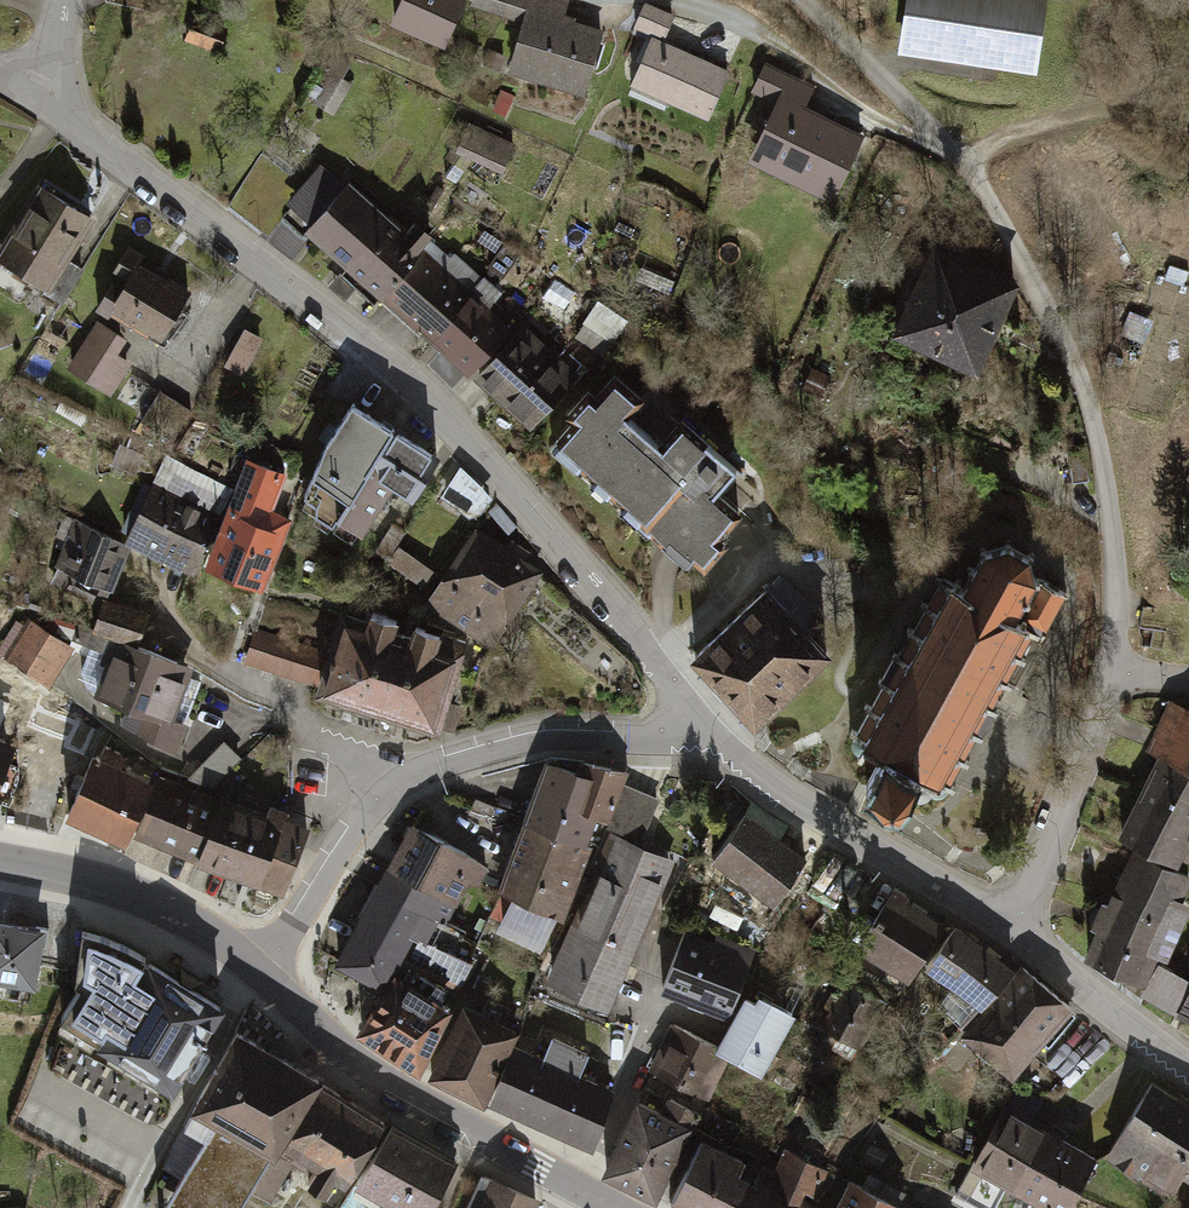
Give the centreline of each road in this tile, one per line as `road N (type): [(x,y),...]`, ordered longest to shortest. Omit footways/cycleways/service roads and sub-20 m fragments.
road 1 (residential): [(698,731),(672,684),(417,383),(67,117),(61,104)]
road 2 (residential): [(1121,683),(1119,562),(1090,400),(1017,244),(958,155),(802,0)]
road 3 (residential): [(269,976),(353,833),(400,786),(495,751),(698,731)]
road 4 (secondary): [(269,976),(335,1048),(614,1207)]
road 5 (residential): [(1012,931),(698,731)]
road 6 (secondary): [(0,860),(115,887),(201,927),(269,976)]
road 7 (residential): [(1012,931),(1121,683)]
road 8 (residential): [(1188,1070),(1012,931)]
road 9 (track): [(958,155),(1086,112),(1152,115)]

